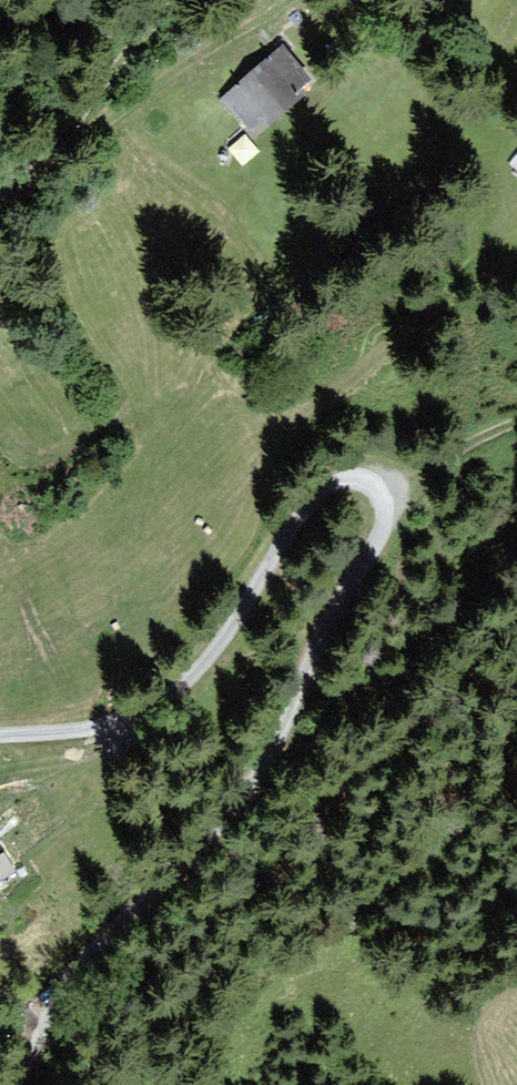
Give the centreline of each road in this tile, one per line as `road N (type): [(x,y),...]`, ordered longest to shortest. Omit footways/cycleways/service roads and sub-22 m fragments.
road 1 (unclassified): [(24,1072),(70,986),(226,824),(282,743),(335,615),(386,537),(386,502),(375,488),(347,482),(316,503),(177,697),(129,726),(0,741)]
road 2 (track): [(0,189),(63,139),(180,0)]
road 3 (track): [(386,502),(516,422)]

